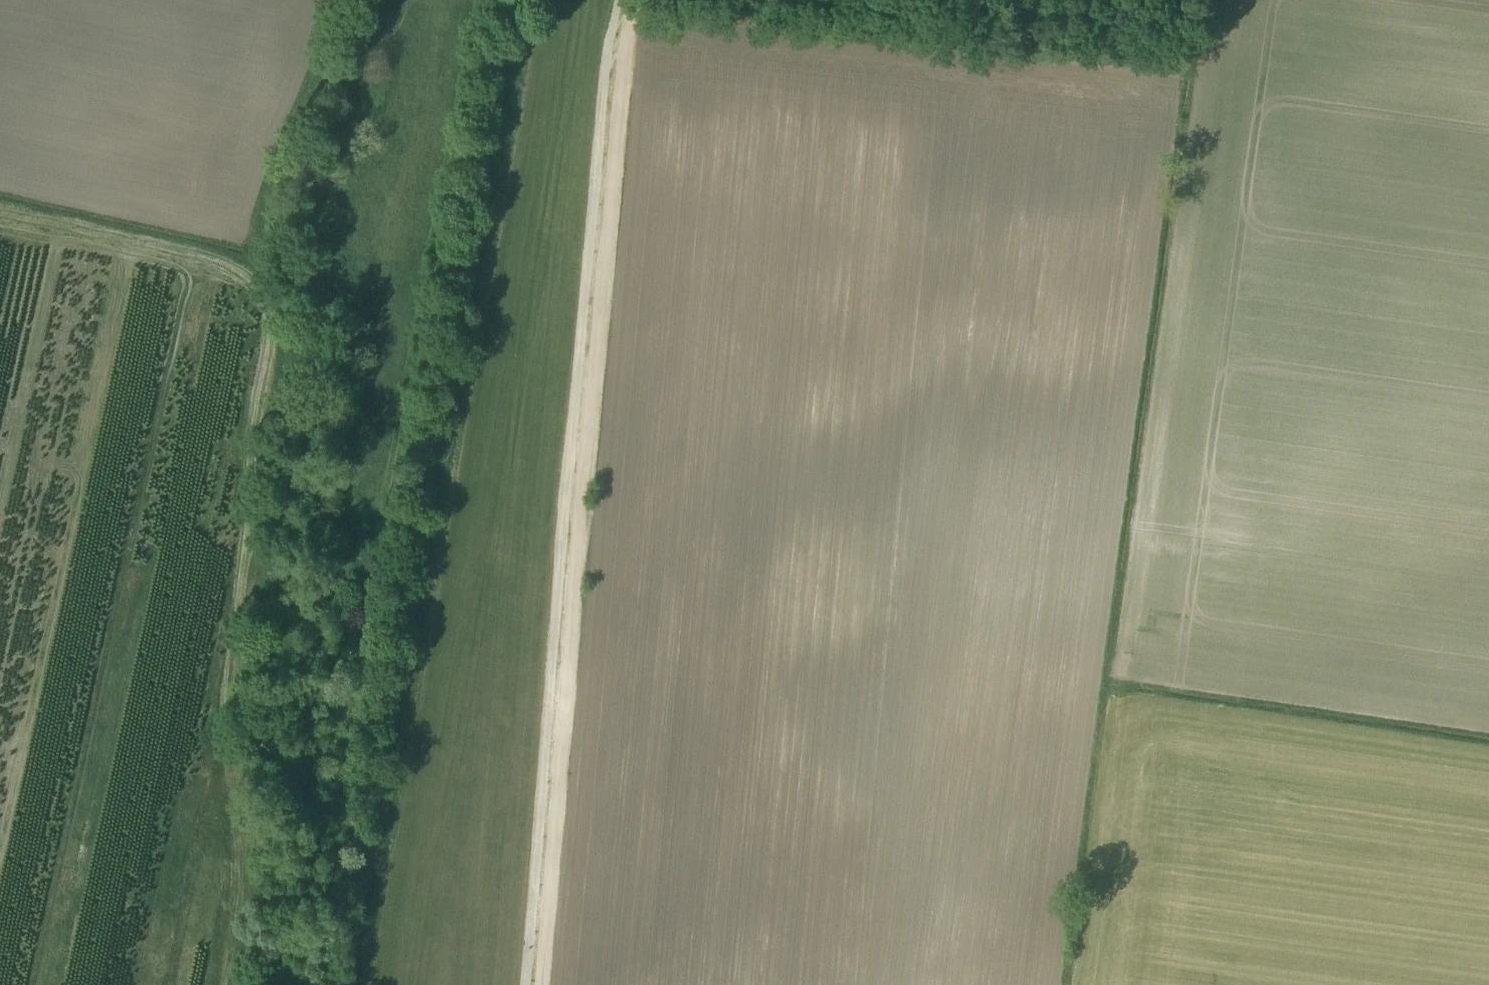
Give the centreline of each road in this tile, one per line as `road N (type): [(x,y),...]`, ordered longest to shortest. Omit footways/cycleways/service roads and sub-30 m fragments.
road 1 (track): [(538,984),(640,0)]

